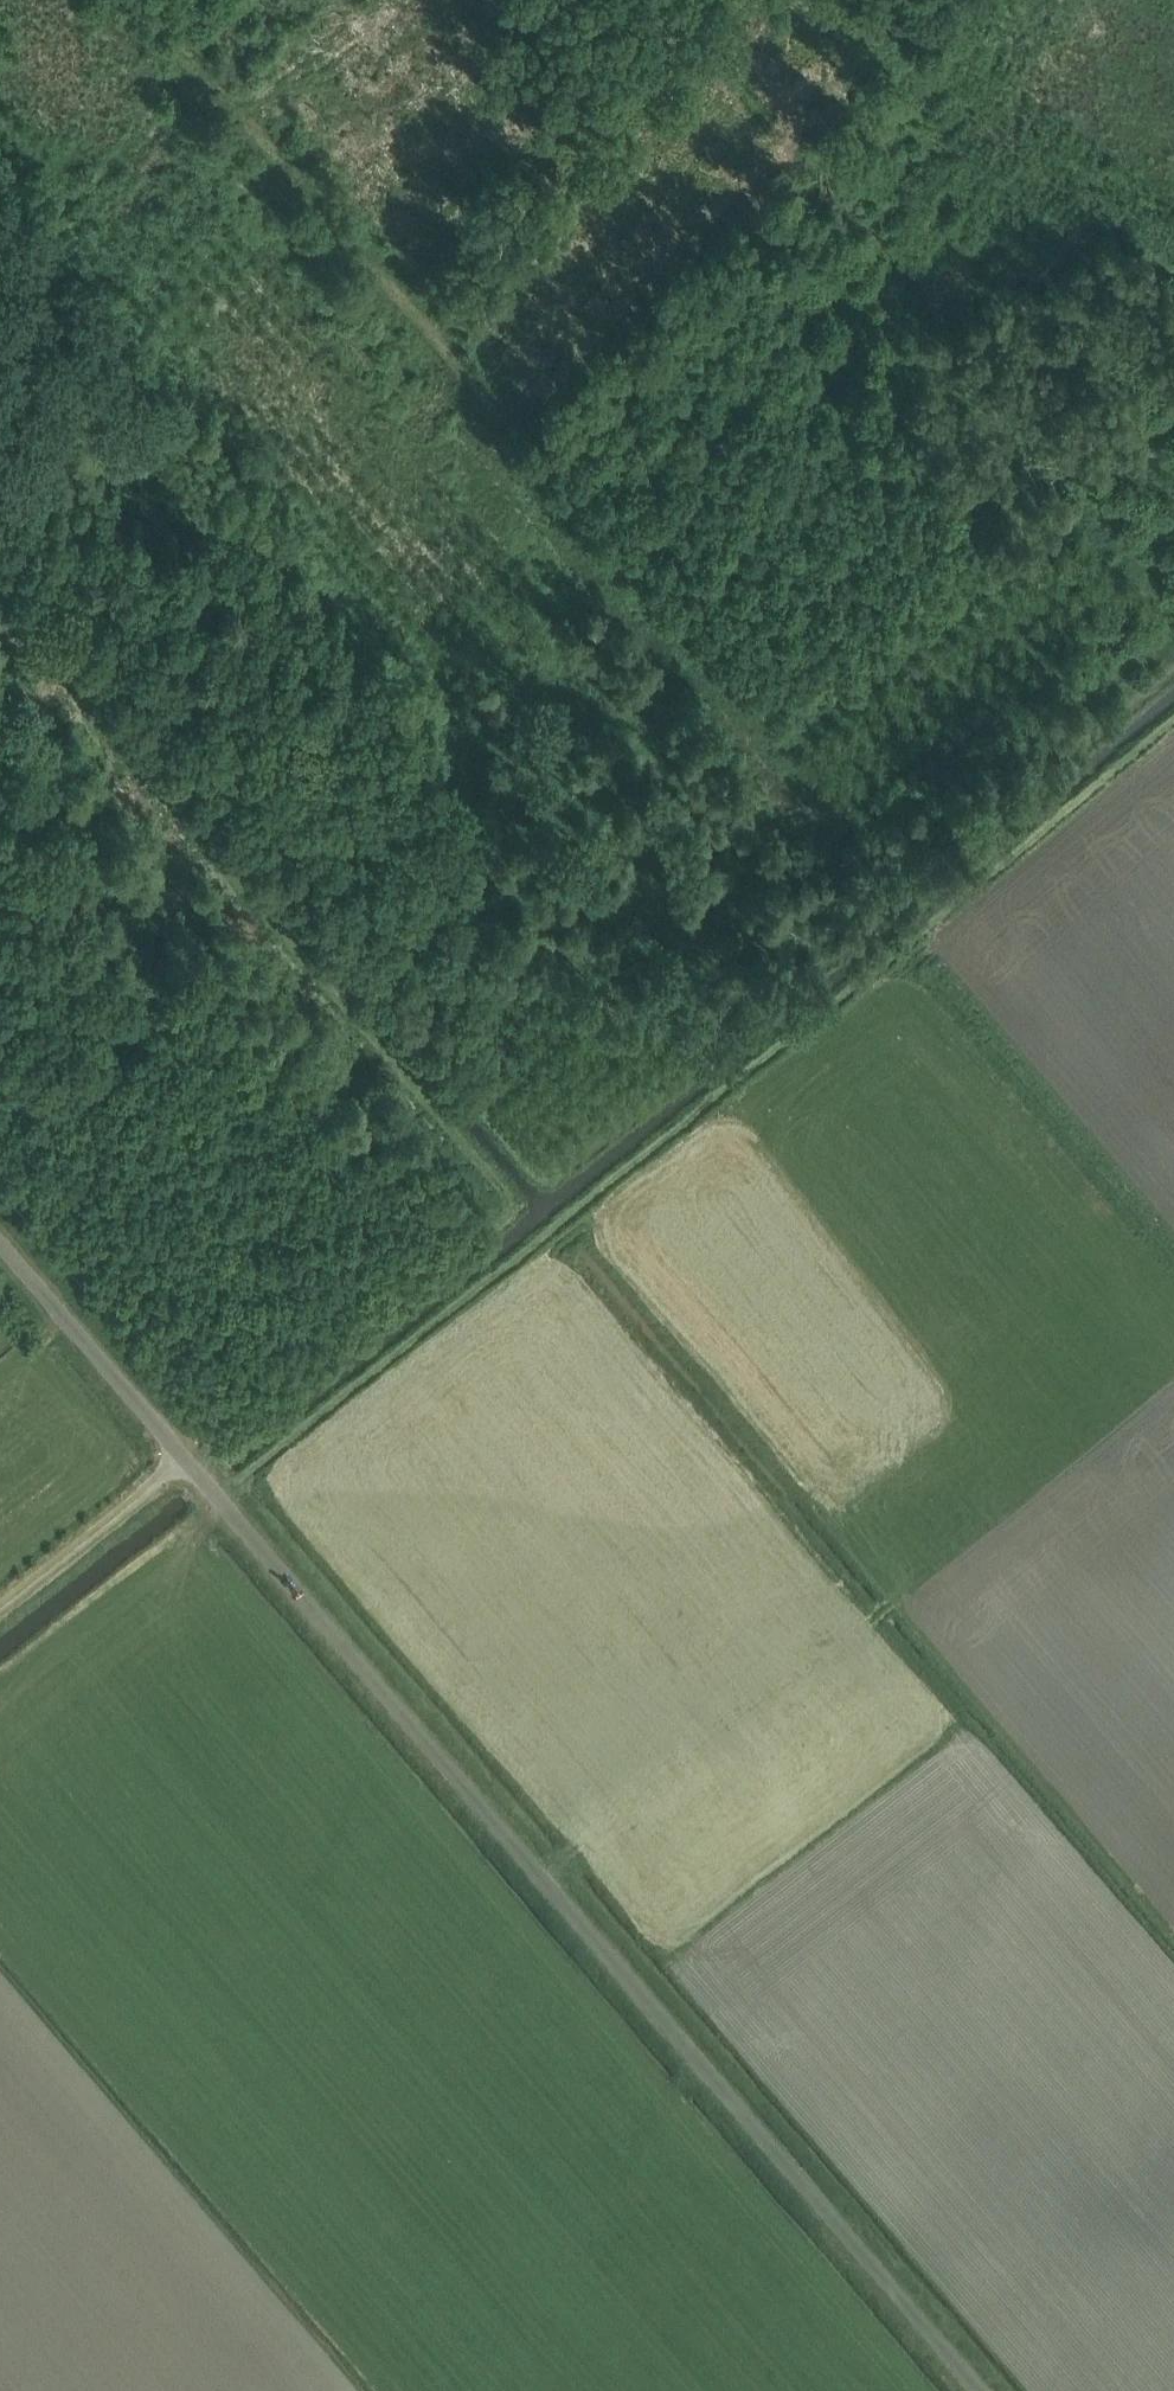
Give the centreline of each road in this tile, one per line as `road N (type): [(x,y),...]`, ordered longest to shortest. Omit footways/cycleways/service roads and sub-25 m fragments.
road 1 (unclassified): [(981,2390),(186,1457)]
road 2 (unclassified): [(186,1457),(0,1248)]
road 3 (unclassified): [(0,1605),(186,1457)]

